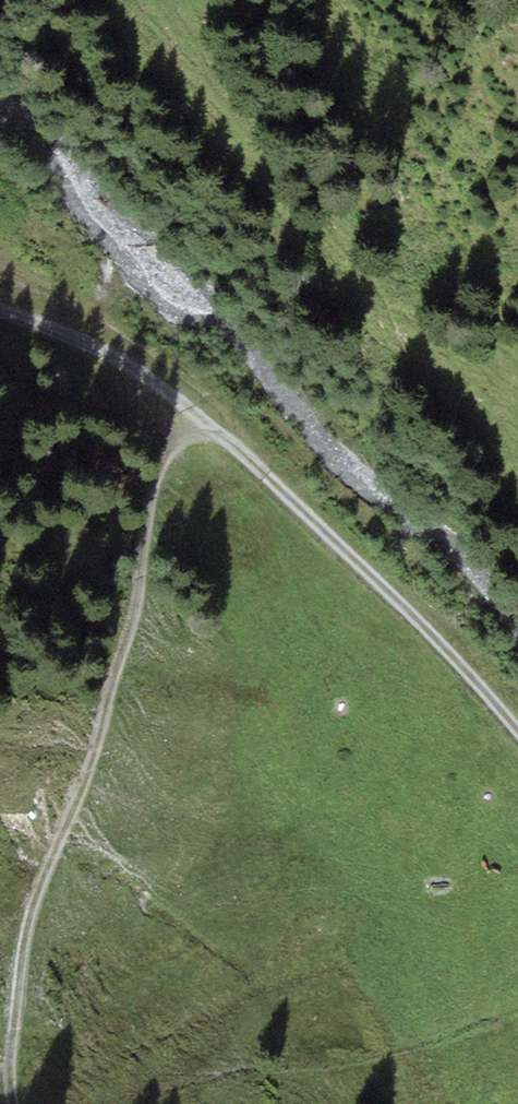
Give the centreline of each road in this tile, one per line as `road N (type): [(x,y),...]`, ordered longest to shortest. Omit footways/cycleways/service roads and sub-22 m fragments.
road 1 (track): [(201,420),(170,451),(153,489),(135,603),(106,711),(33,908),(13,1031),(16,1103)]
road 2 (track): [(517,738),(201,420),(104,348),(0,307)]

